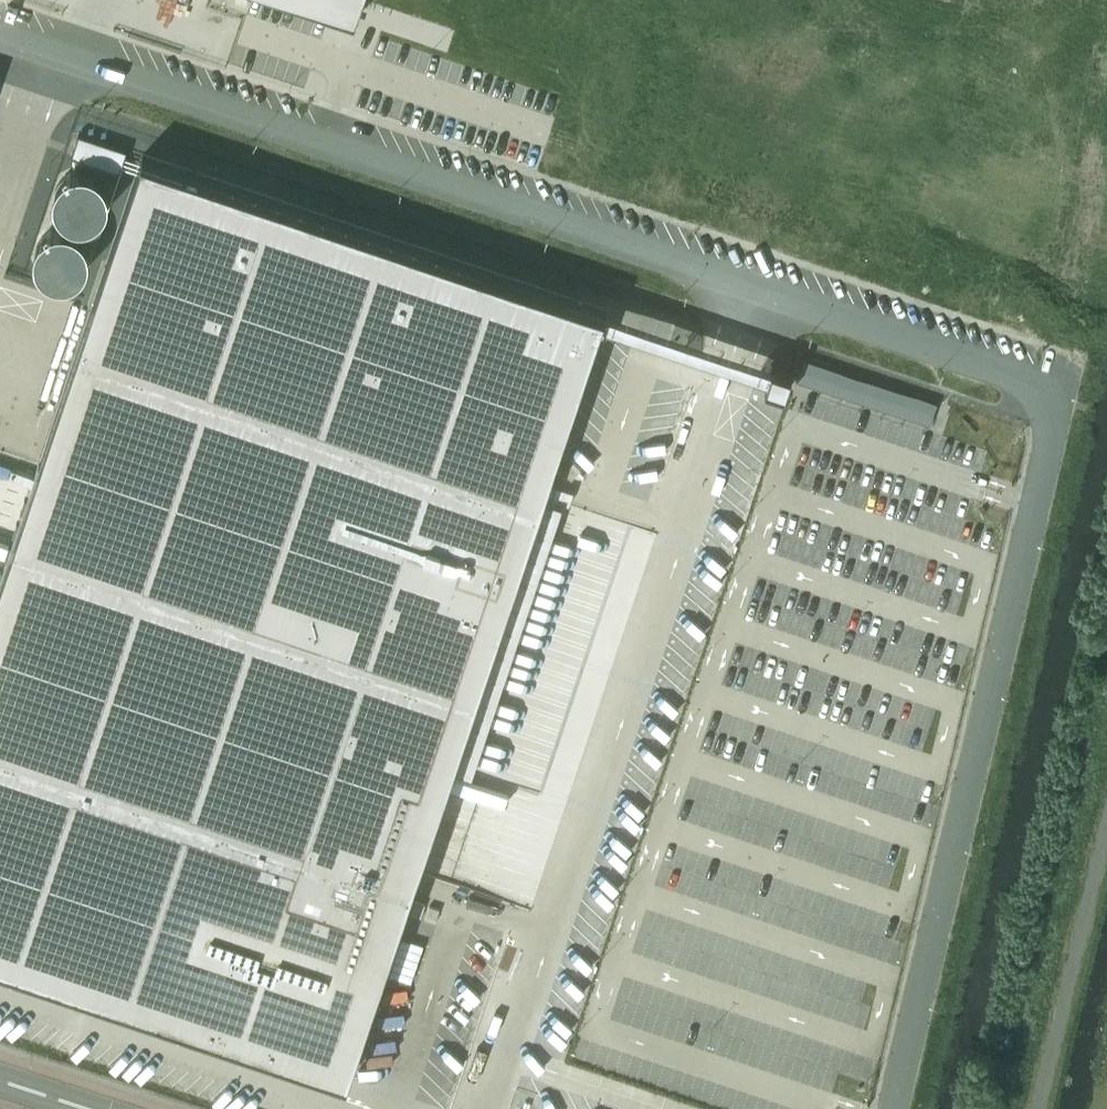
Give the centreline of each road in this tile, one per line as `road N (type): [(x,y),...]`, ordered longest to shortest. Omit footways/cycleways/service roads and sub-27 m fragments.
road 1 (unclassified): [(892,1108),(1052,422),(1030,385),(0,40)]

